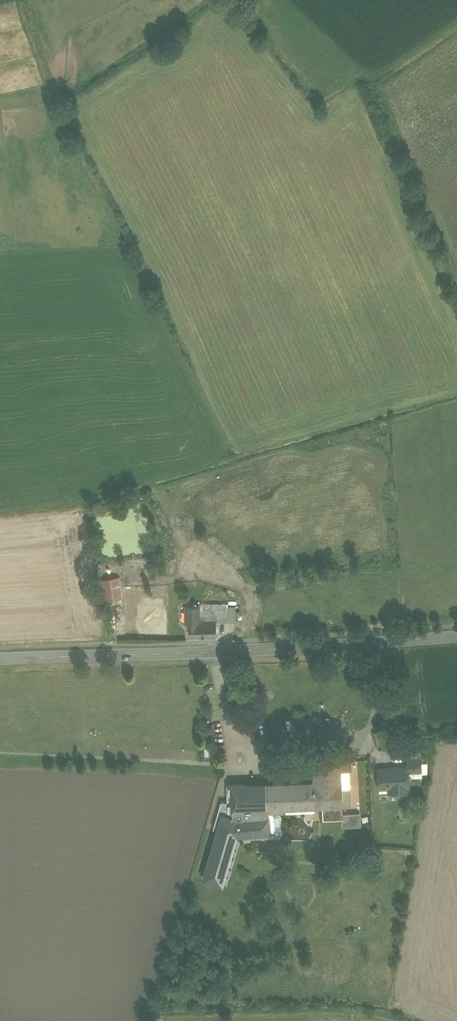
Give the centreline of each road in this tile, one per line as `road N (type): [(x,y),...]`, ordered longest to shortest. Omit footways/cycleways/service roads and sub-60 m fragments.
road 1 (tertiary): [(0,661),(456,637)]

